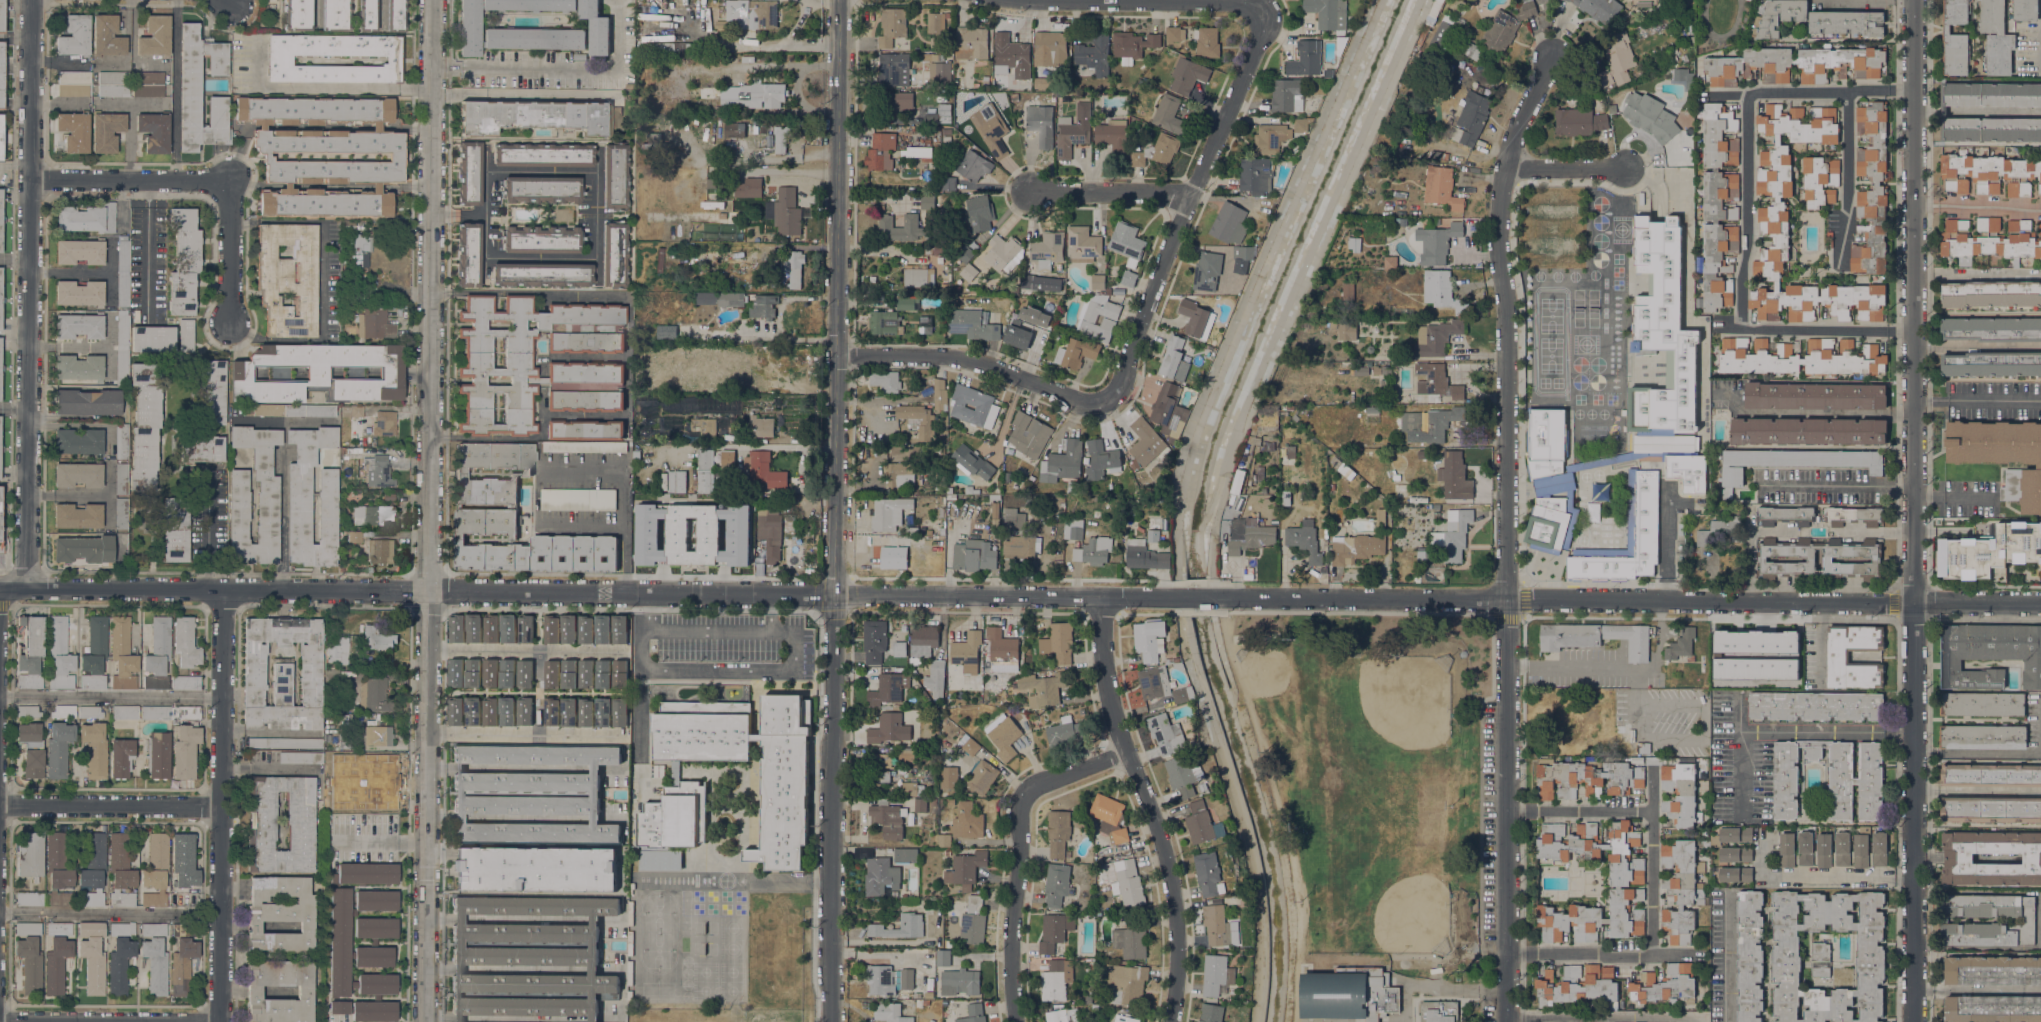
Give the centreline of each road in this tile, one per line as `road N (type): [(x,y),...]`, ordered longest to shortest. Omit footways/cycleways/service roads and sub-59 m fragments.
road 1 (tertiary): [(1188,598),(0,588)]
road 2 (residential): [(831,1021),(840,0)]
road 3 (tertiary): [(423,1021),(432,0)]
road 4 (residential): [(1917,1021),(1913,0)]
road 5 (residential): [(1508,1021),(1506,303),(1497,221),(1514,132),(1550,58)]
road 6 (tertiary): [(2040,605),(1207,598)]
road 7 (residential): [(30,589),(34,0)]
road 8 (residential): [(1170,1021),(1173,898),(1106,692),(1100,597)]
road 9 (residential): [(219,1021),(224,590)]
road 10 (residential): [(1106,410),(1263,9)]
road 11 (residential): [(1015,1021),(1009,965),(1024,794),(1127,753)]
road 12 (residential): [(1106,410),(964,356),(837,354)]
road 13 (residential): [(1263,9),(1252,1),(1035,0)]
road 14 (residential): [(222,810),(0,807)]
road 15 (residential): [(485,257),(596,257),(597,146)]
road 16 (residential): [(232,185),(33,178)]
road 17 (residential): [(1191,199),(1034,193)]
road 18 (residential): [(232,185),(232,320)]
road 19 (residential): [(430,214),(486,215),(487,144)]

